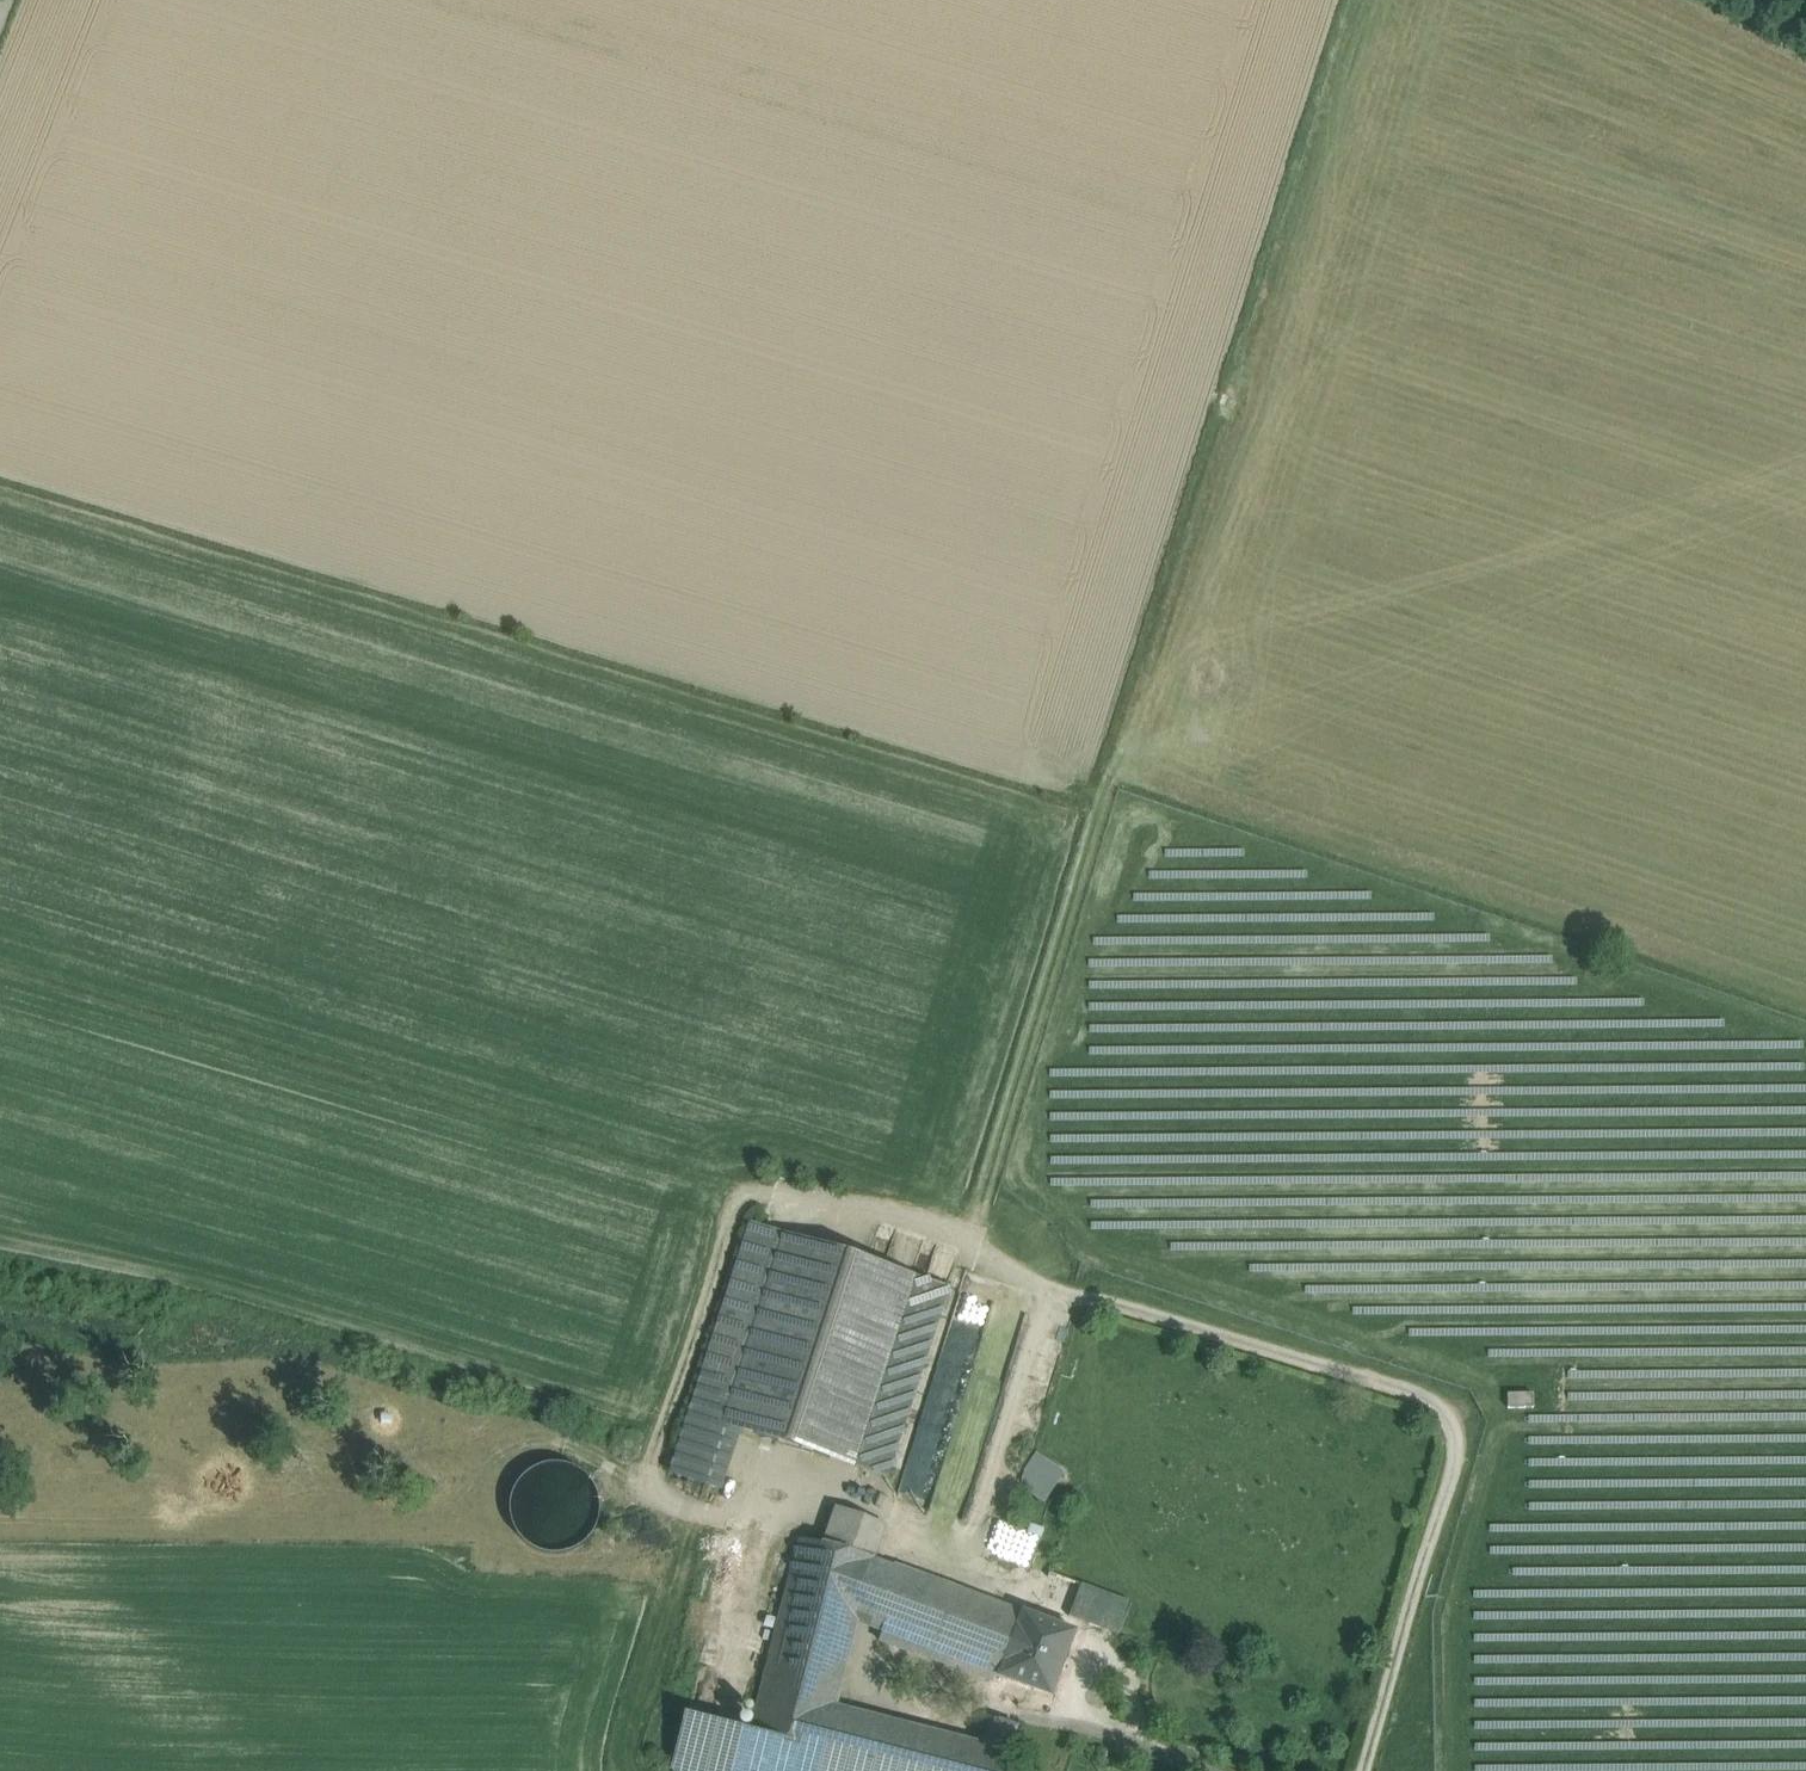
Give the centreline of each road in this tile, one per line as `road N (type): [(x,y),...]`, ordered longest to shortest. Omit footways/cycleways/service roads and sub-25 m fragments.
road 1 (track): [(0,970),(1437,1412),(1438,1468),(1370,1770)]
road 2 (track): [(740,1203),(651,1464),(655,1496),(712,1518),(735,1514),(761,1444)]
road 3 (track): [(1227,1770),(1099,1707)]

